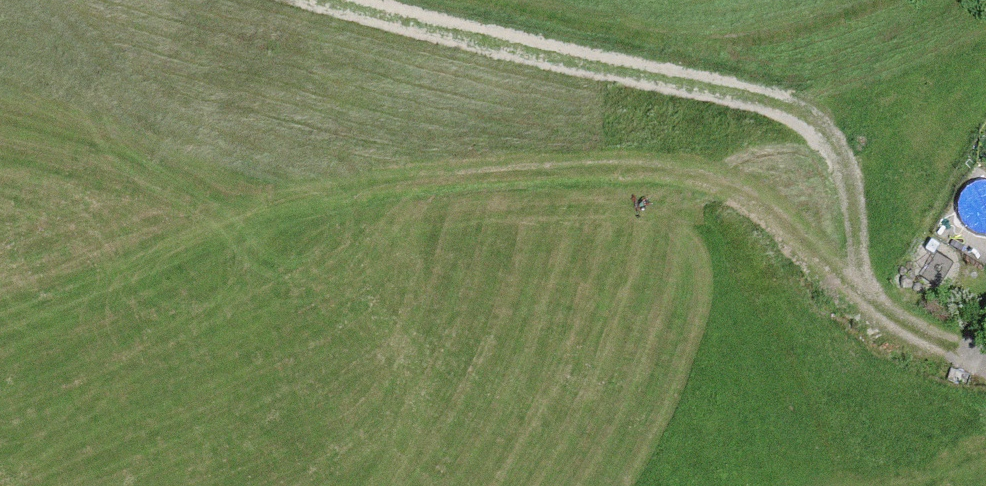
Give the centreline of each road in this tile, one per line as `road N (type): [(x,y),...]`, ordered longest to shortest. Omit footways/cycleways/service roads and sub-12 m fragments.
road 1 (track): [(969,359),(743,189),(307,198)]
road 2 (track): [(857,274),(828,126),(376,0)]

